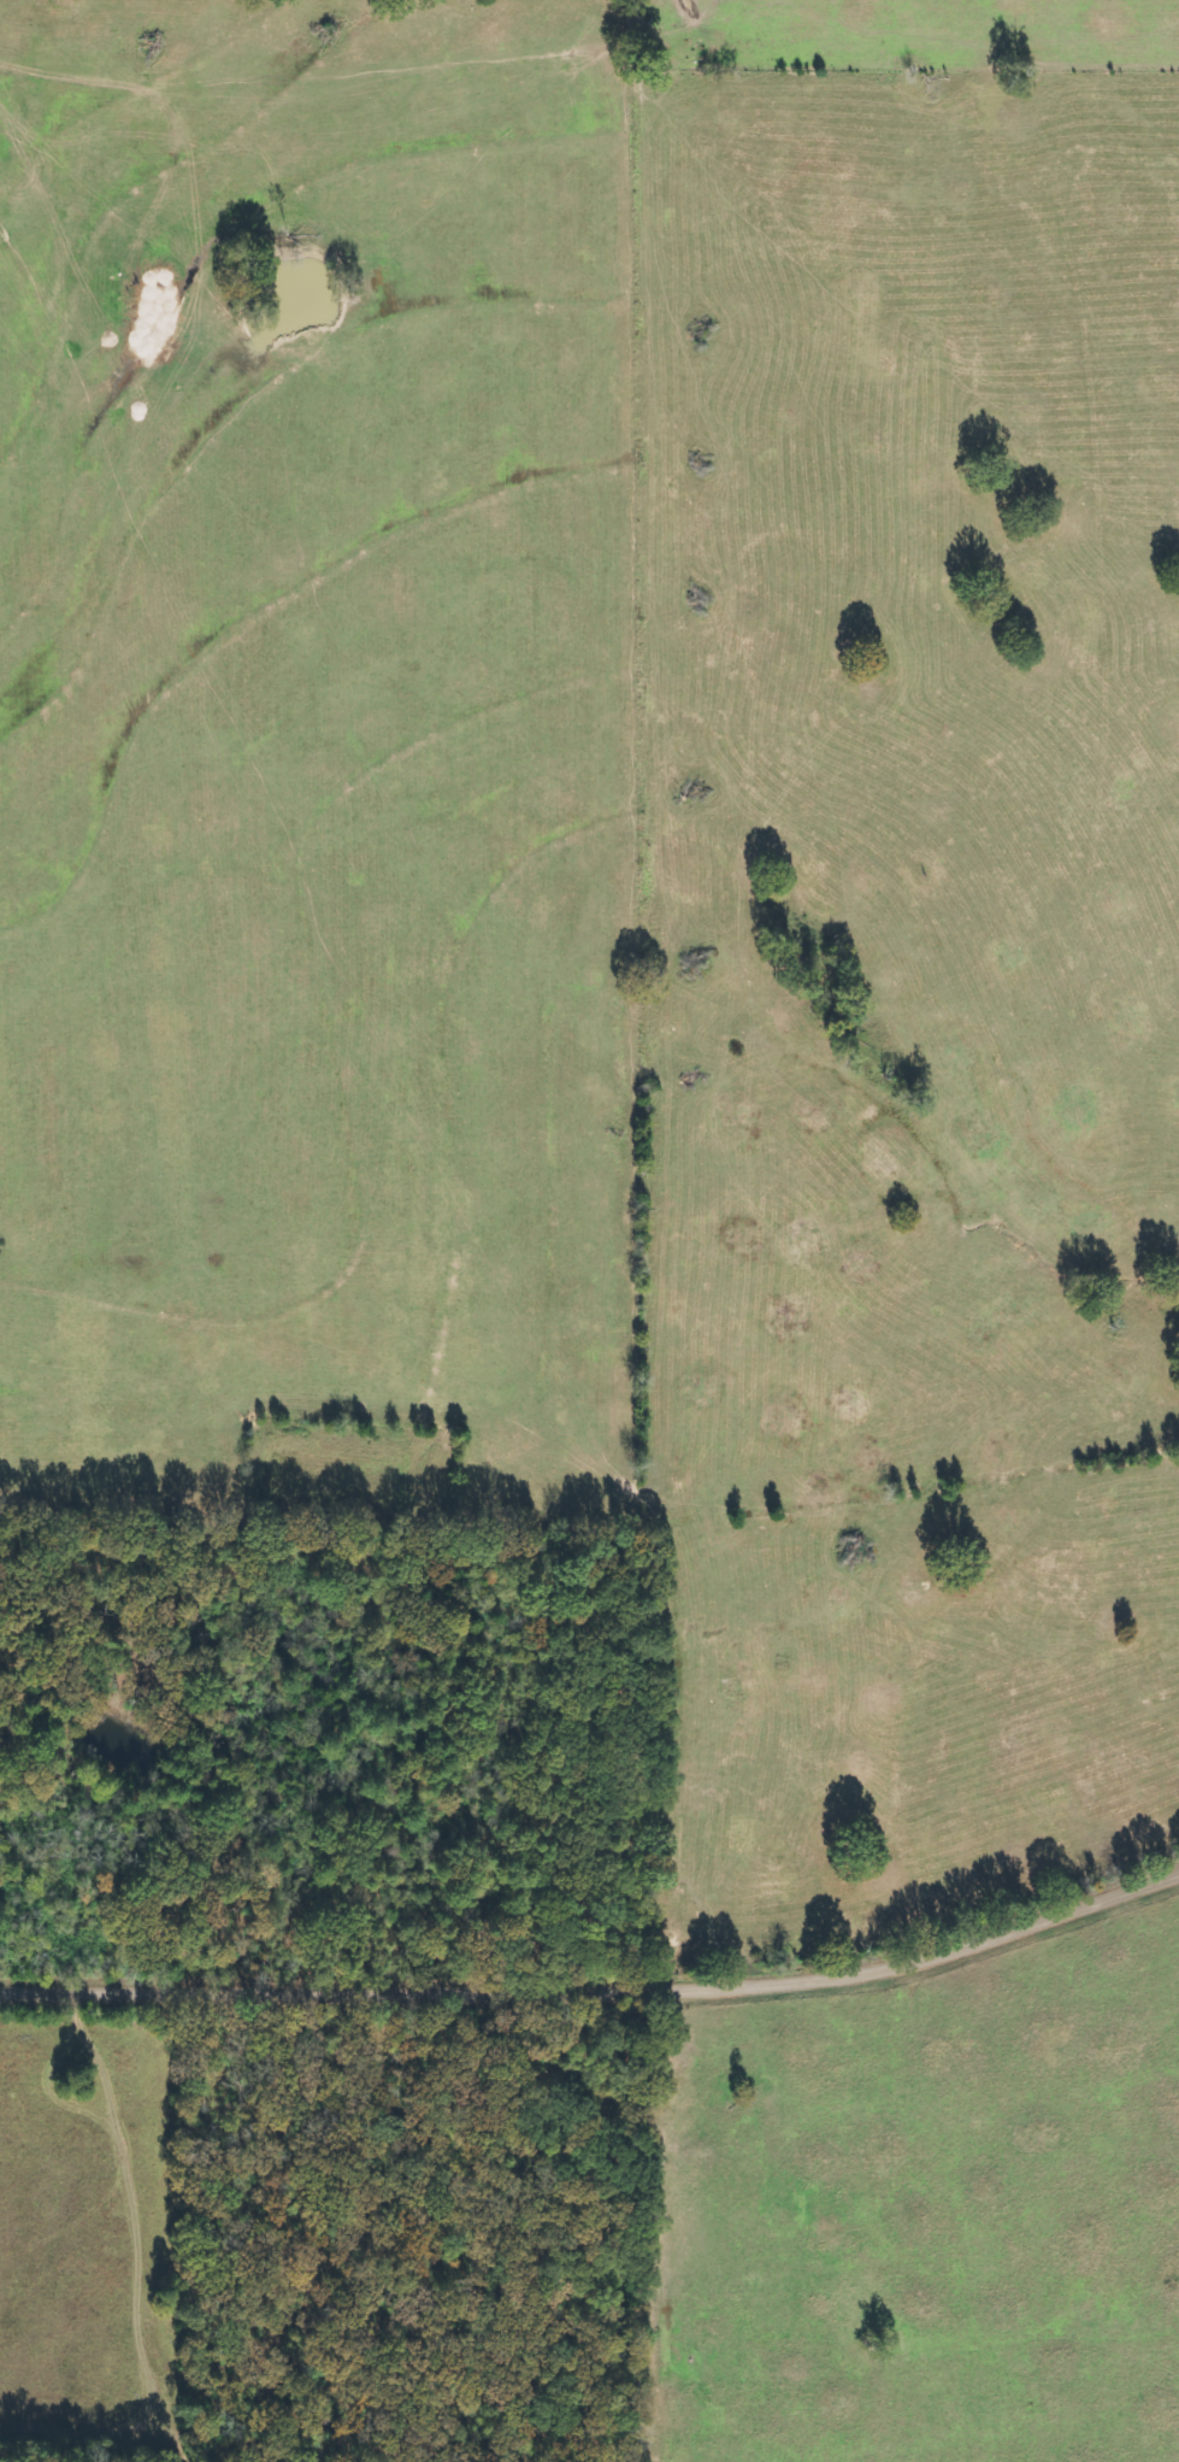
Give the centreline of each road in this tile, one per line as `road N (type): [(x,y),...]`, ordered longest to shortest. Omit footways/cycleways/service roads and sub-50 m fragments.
road 1 (residential): [(0,1992),(685,1994),(845,1981),(904,1972),(1178,1881)]

